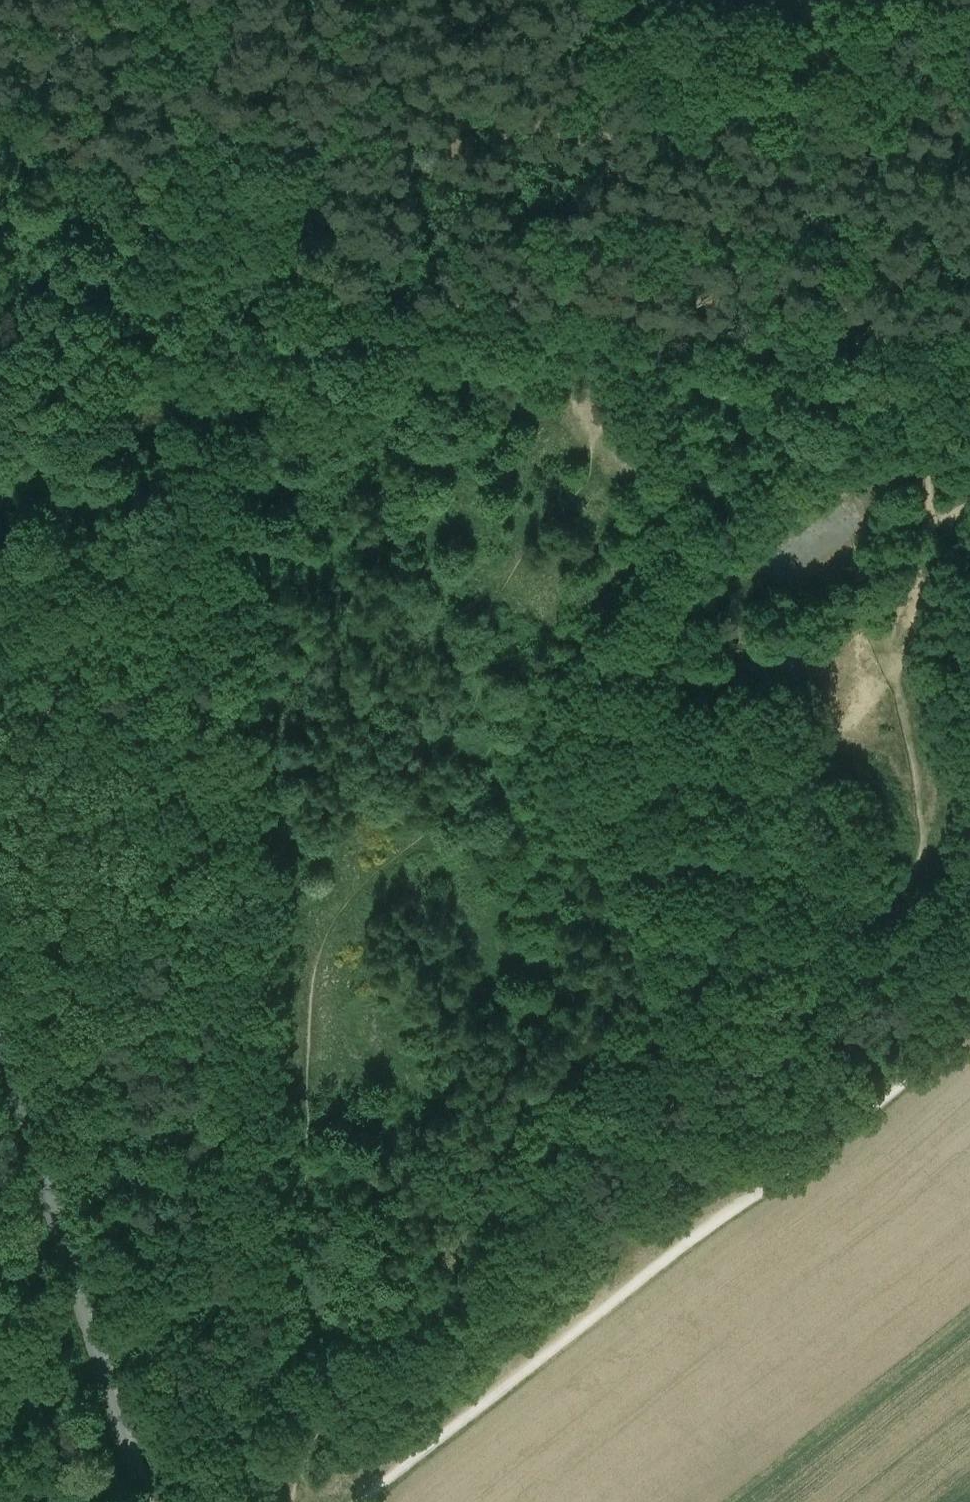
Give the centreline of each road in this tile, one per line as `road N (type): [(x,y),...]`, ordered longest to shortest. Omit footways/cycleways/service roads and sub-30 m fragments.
road 1 (track): [(356,1501),(969,1024)]
road 2 (residential): [(0,1033),(147,1501)]

